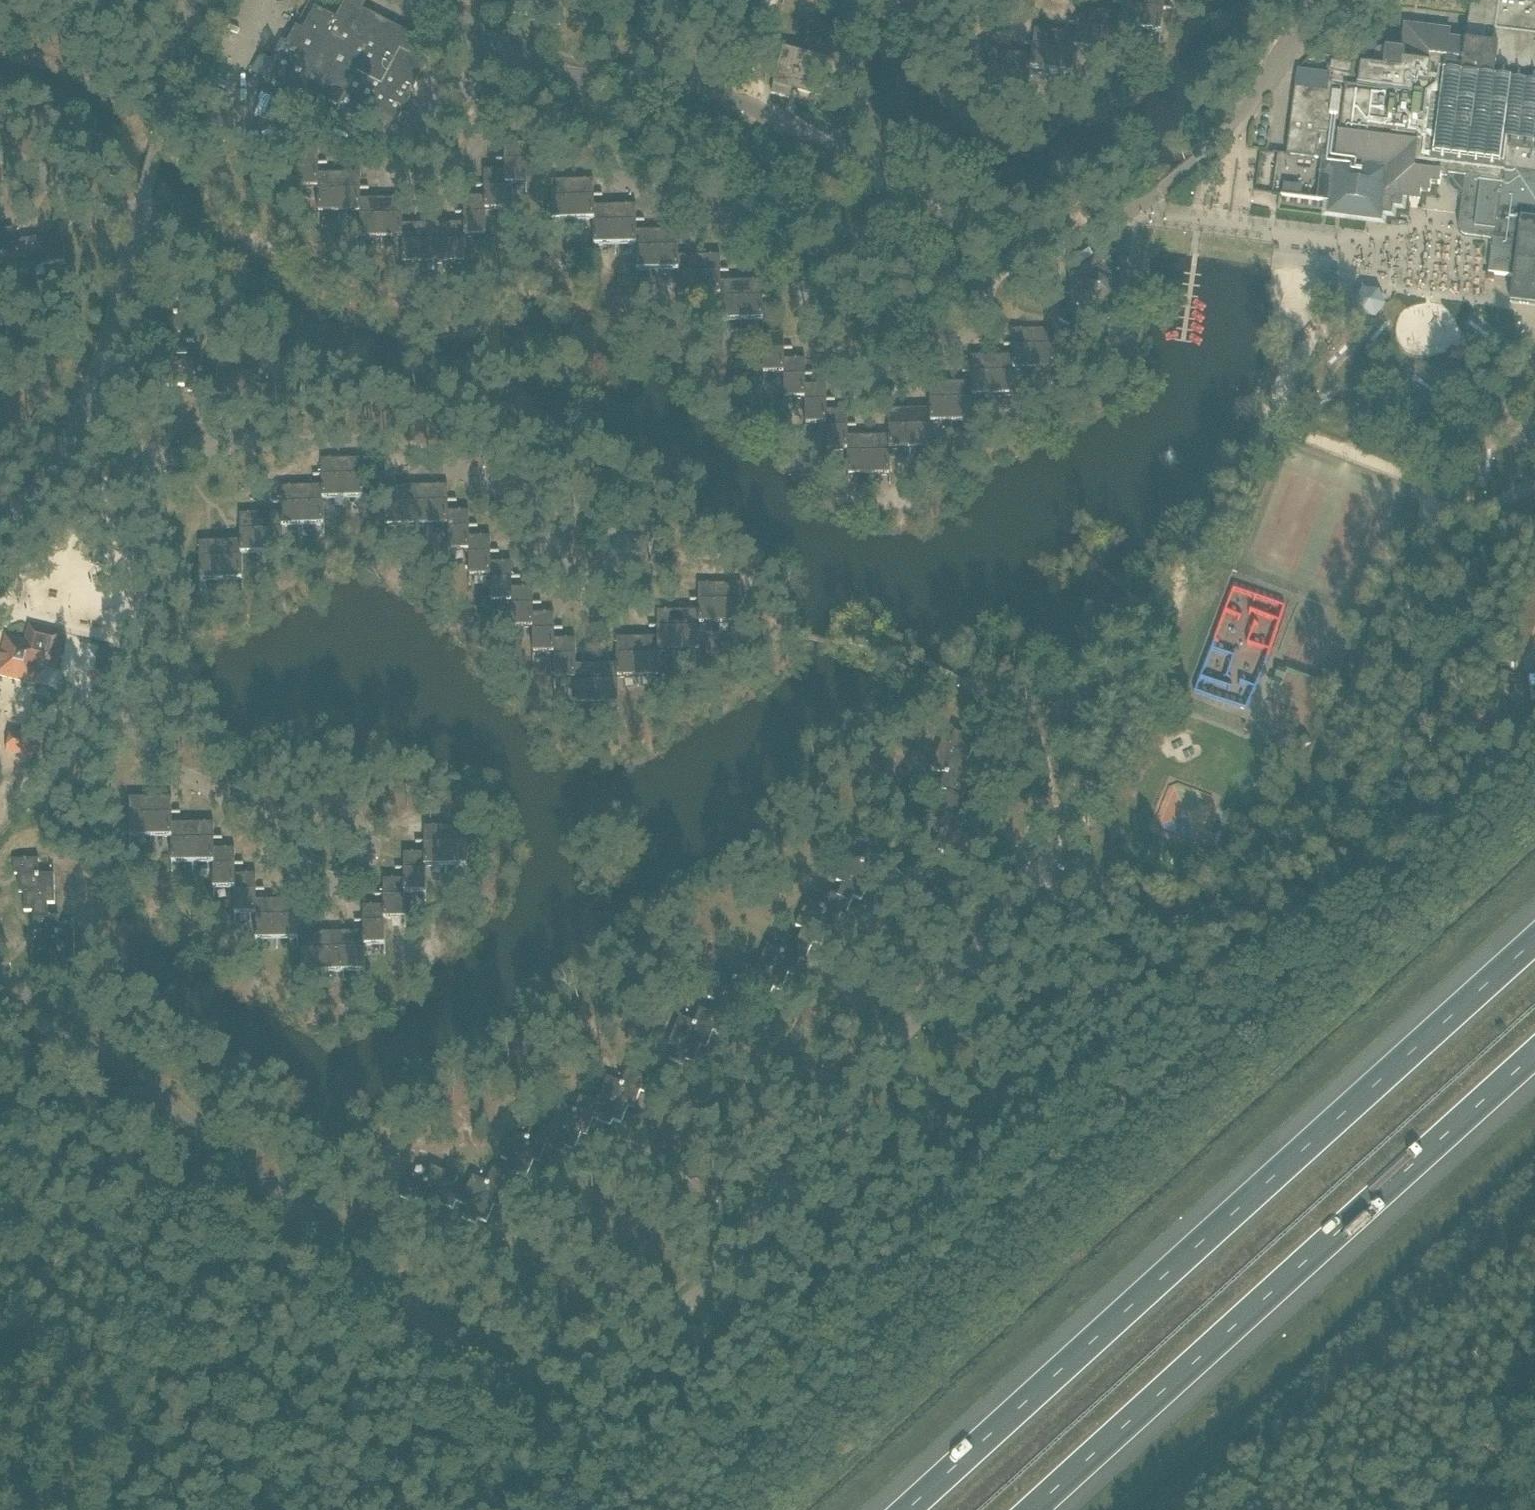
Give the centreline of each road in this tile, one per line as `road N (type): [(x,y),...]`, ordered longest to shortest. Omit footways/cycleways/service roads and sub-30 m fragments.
road 1 (motorway): [(1534,941),(907,1509)]
road 2 (motorway): [(1033,1509),(1534,1055)]

